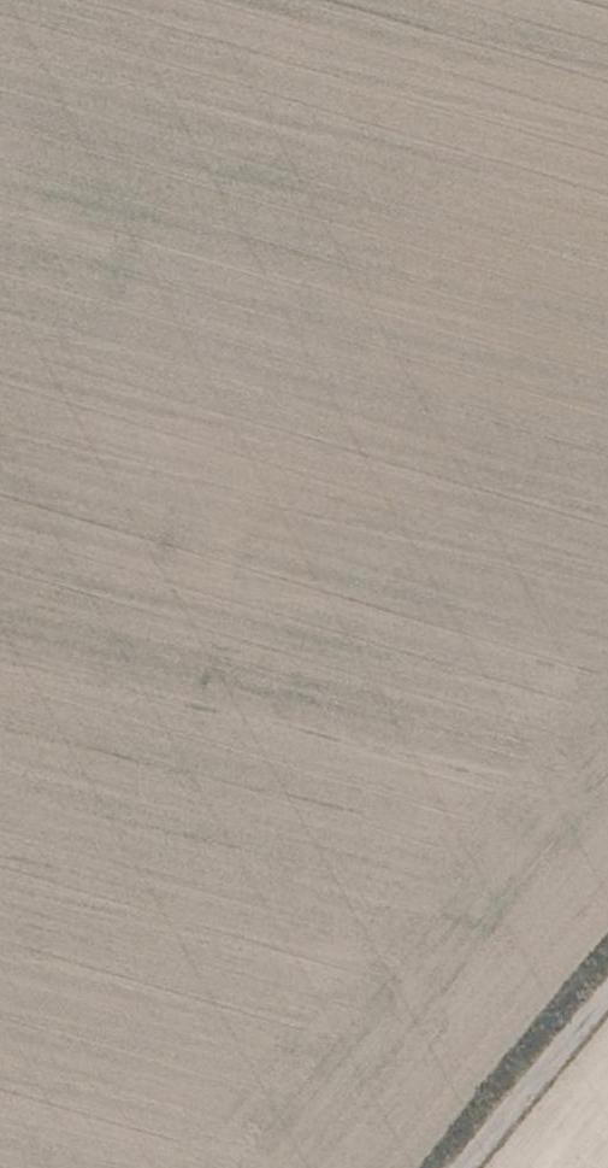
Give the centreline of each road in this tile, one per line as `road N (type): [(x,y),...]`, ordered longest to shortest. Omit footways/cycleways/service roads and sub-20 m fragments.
road 1 (track): [(607,979),(445,1167)]

